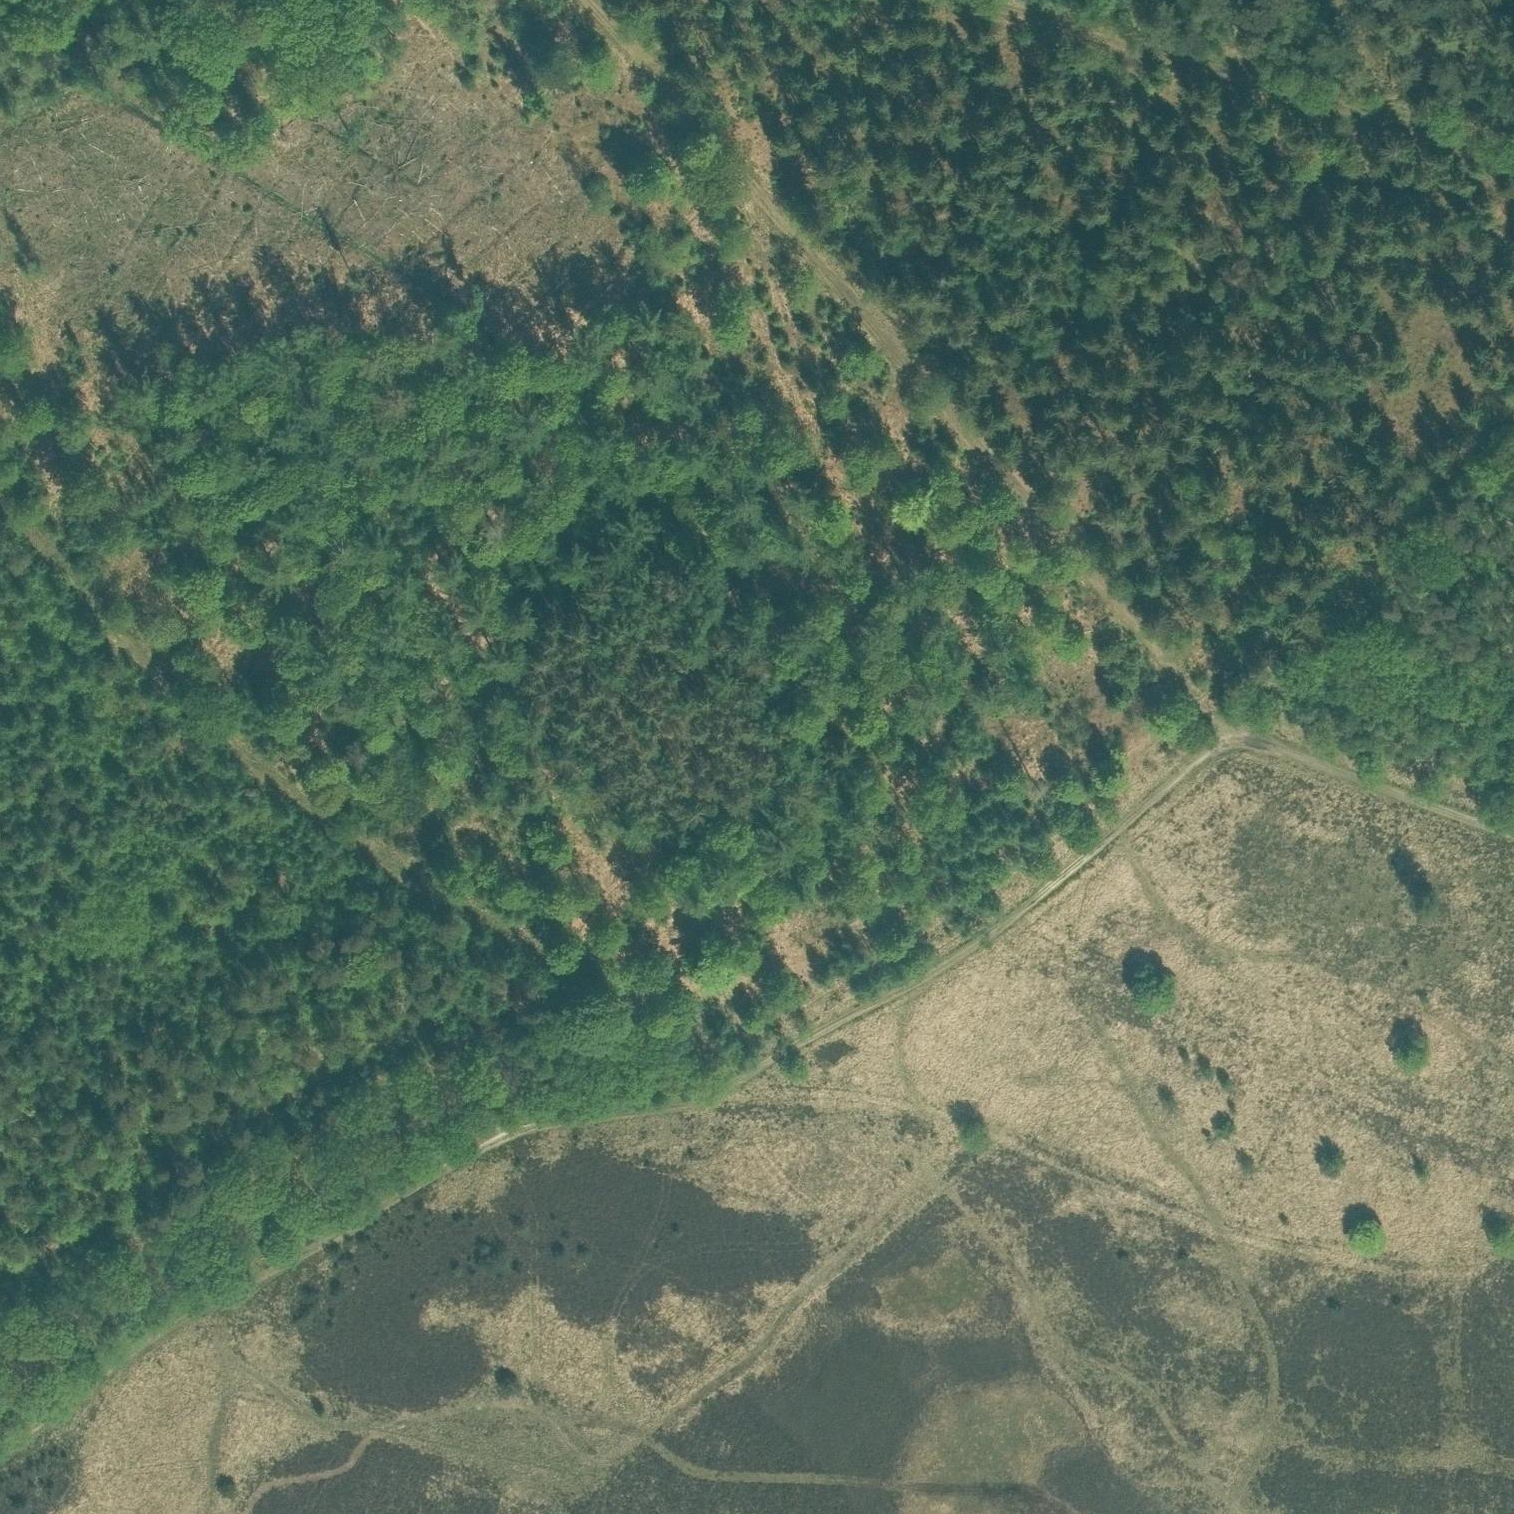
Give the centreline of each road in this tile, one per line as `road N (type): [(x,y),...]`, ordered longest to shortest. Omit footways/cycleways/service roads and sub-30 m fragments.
road 1 (track): [(1230,732),(984,939),(901,990),(728,1086),(547,1121),(483,1143),(118,1349),(67,1401),(0,1443)]
road 2 (track): [(1041,520),(586,0)]
road 3 (track): [(1513,403),(1230,732)]
road 4 (track): [(1110,34),(1513,148)]
road 5 (track): [(1513,830),(1230,732)]
road 6 (track): [(1230,732),(1041,520)]
road 7 (track): [(1110,34),(986,0)]

